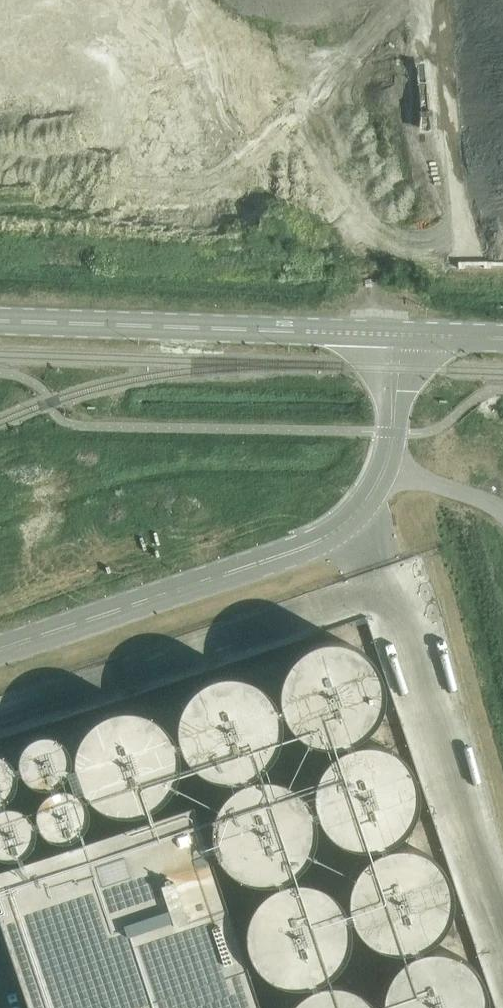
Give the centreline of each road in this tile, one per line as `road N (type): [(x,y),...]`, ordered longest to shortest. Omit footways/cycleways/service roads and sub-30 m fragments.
road 1 (unclassified): [(0,647),(288,552),(339,528),(376,491),(384,470),(397,334)]
road 2 (unclassified): [(397,334),(0,320)]

